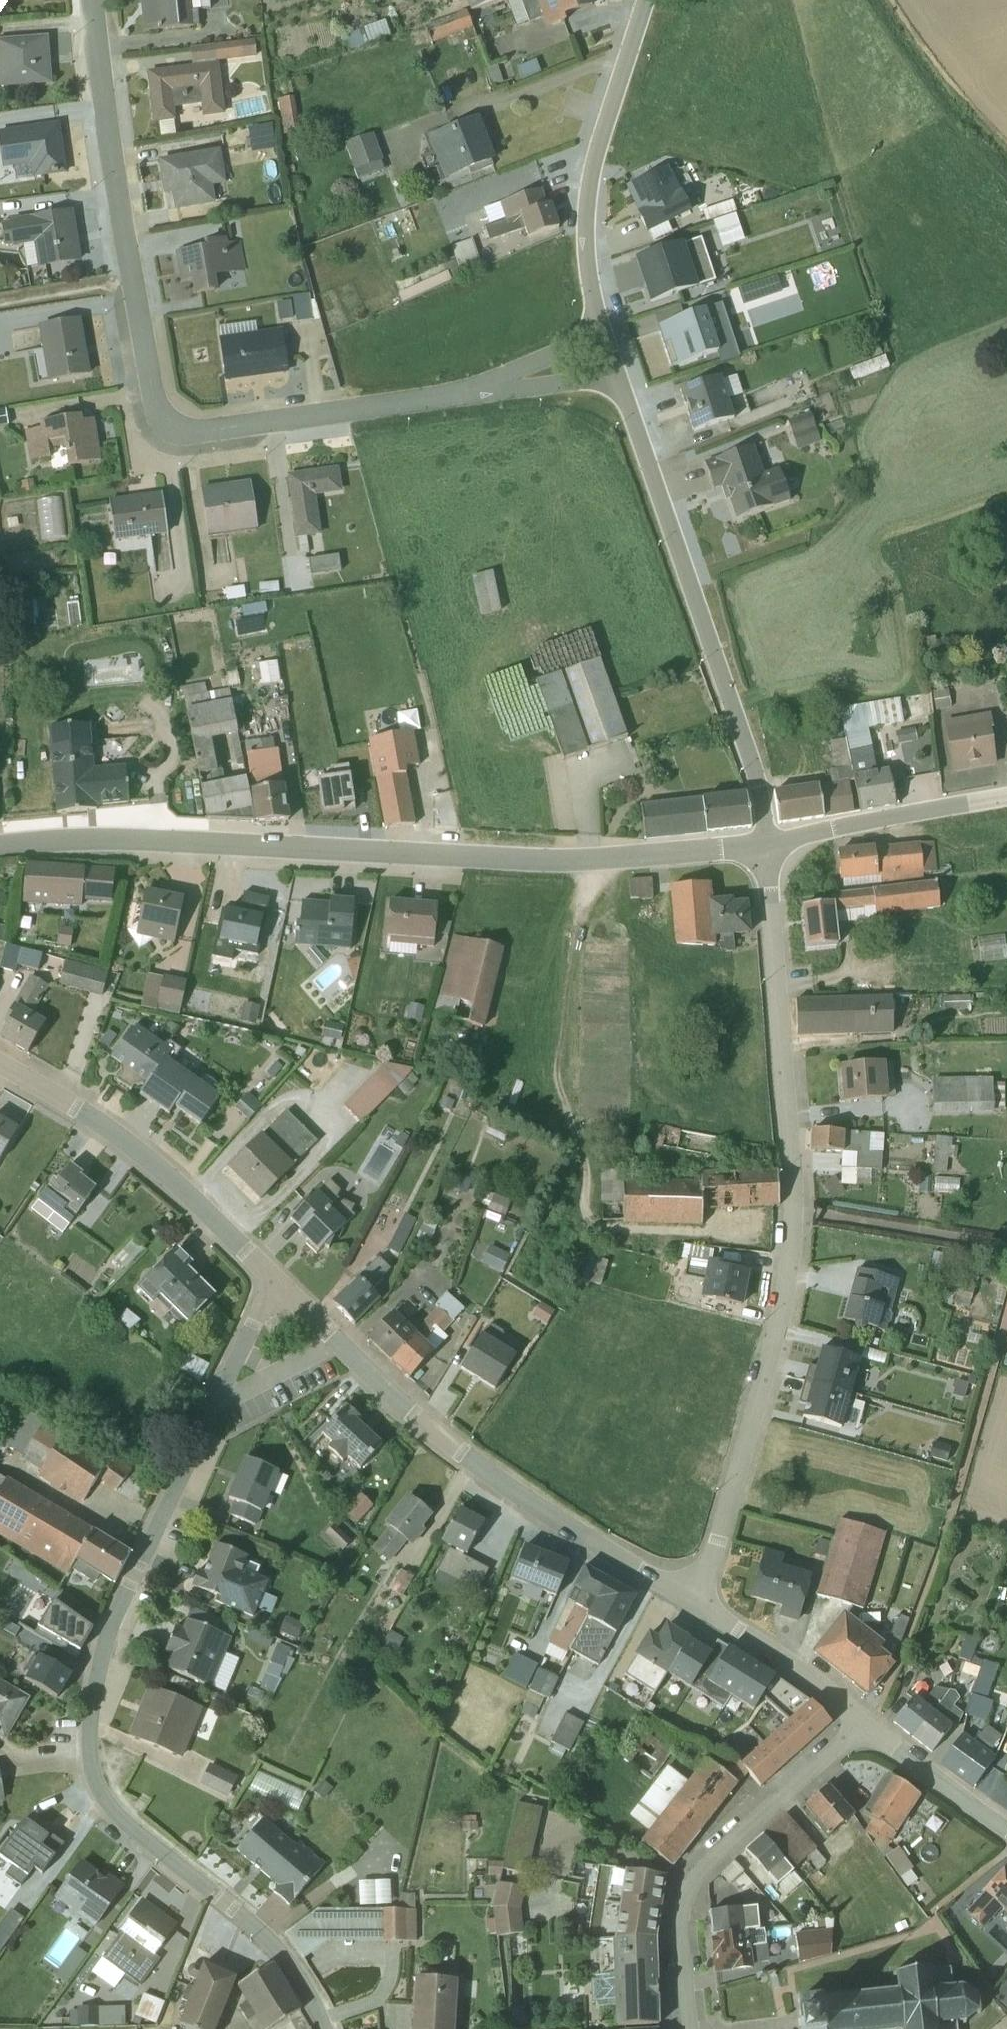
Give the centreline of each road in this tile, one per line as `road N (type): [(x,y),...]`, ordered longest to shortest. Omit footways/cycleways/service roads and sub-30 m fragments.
road 1 (residential): [(322,2028),(268,1942),(116,1819),(89,1767),(89,1729),(118,1607),(272,1278)]
road 2 (residential): [(696,1607),(787,1288),(794,1214),(765,845)]
road 3 (residential): [(0,852),(212,847),(567,866),(765,845)]
road 4 (residential): [(91,0),(159,420),(178,432),(216,432),(465,393)]
road 5 (residential): [(696,1607),(528,1504),(414,1421),(272,1278)]
road 6 (residential): [(617,382),(755,781),(765,845)]
road 7 (residential): [(865,1723),(715,1850),(694,1878),(681,1922),(690,2028)]
road 8 (residential): [(272,1278),(87,1118),(0,1069)]
road 9 (residential): [(646,0),(588,183),(581,233),(598,329)]
road 10 (residential): [(765,845),(1006,799)]
road 11 (residential): [(865,1723),(696,1607)]
road 12 (residential): [(1006,1830),(865,1723)]
road 13 (residential): [(465,393),(617,382)]
road 14 (residential): [(598,329),(465,393)]

